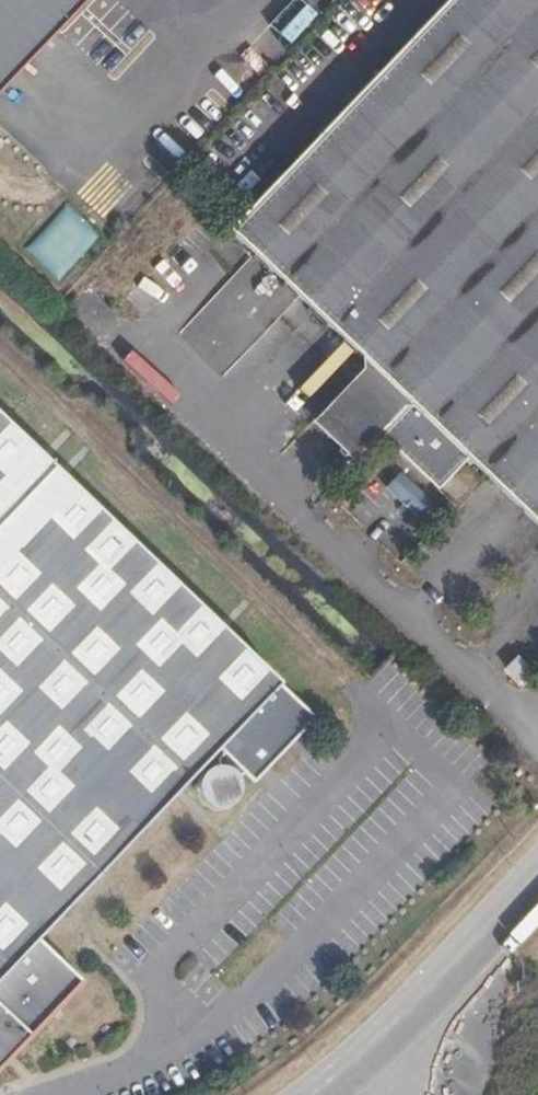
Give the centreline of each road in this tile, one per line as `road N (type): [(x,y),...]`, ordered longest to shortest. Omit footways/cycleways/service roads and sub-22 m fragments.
road 1 (track): [(0,347),(384,713)]
road 2 (unclassified): [(328,1094),(537,881)]

